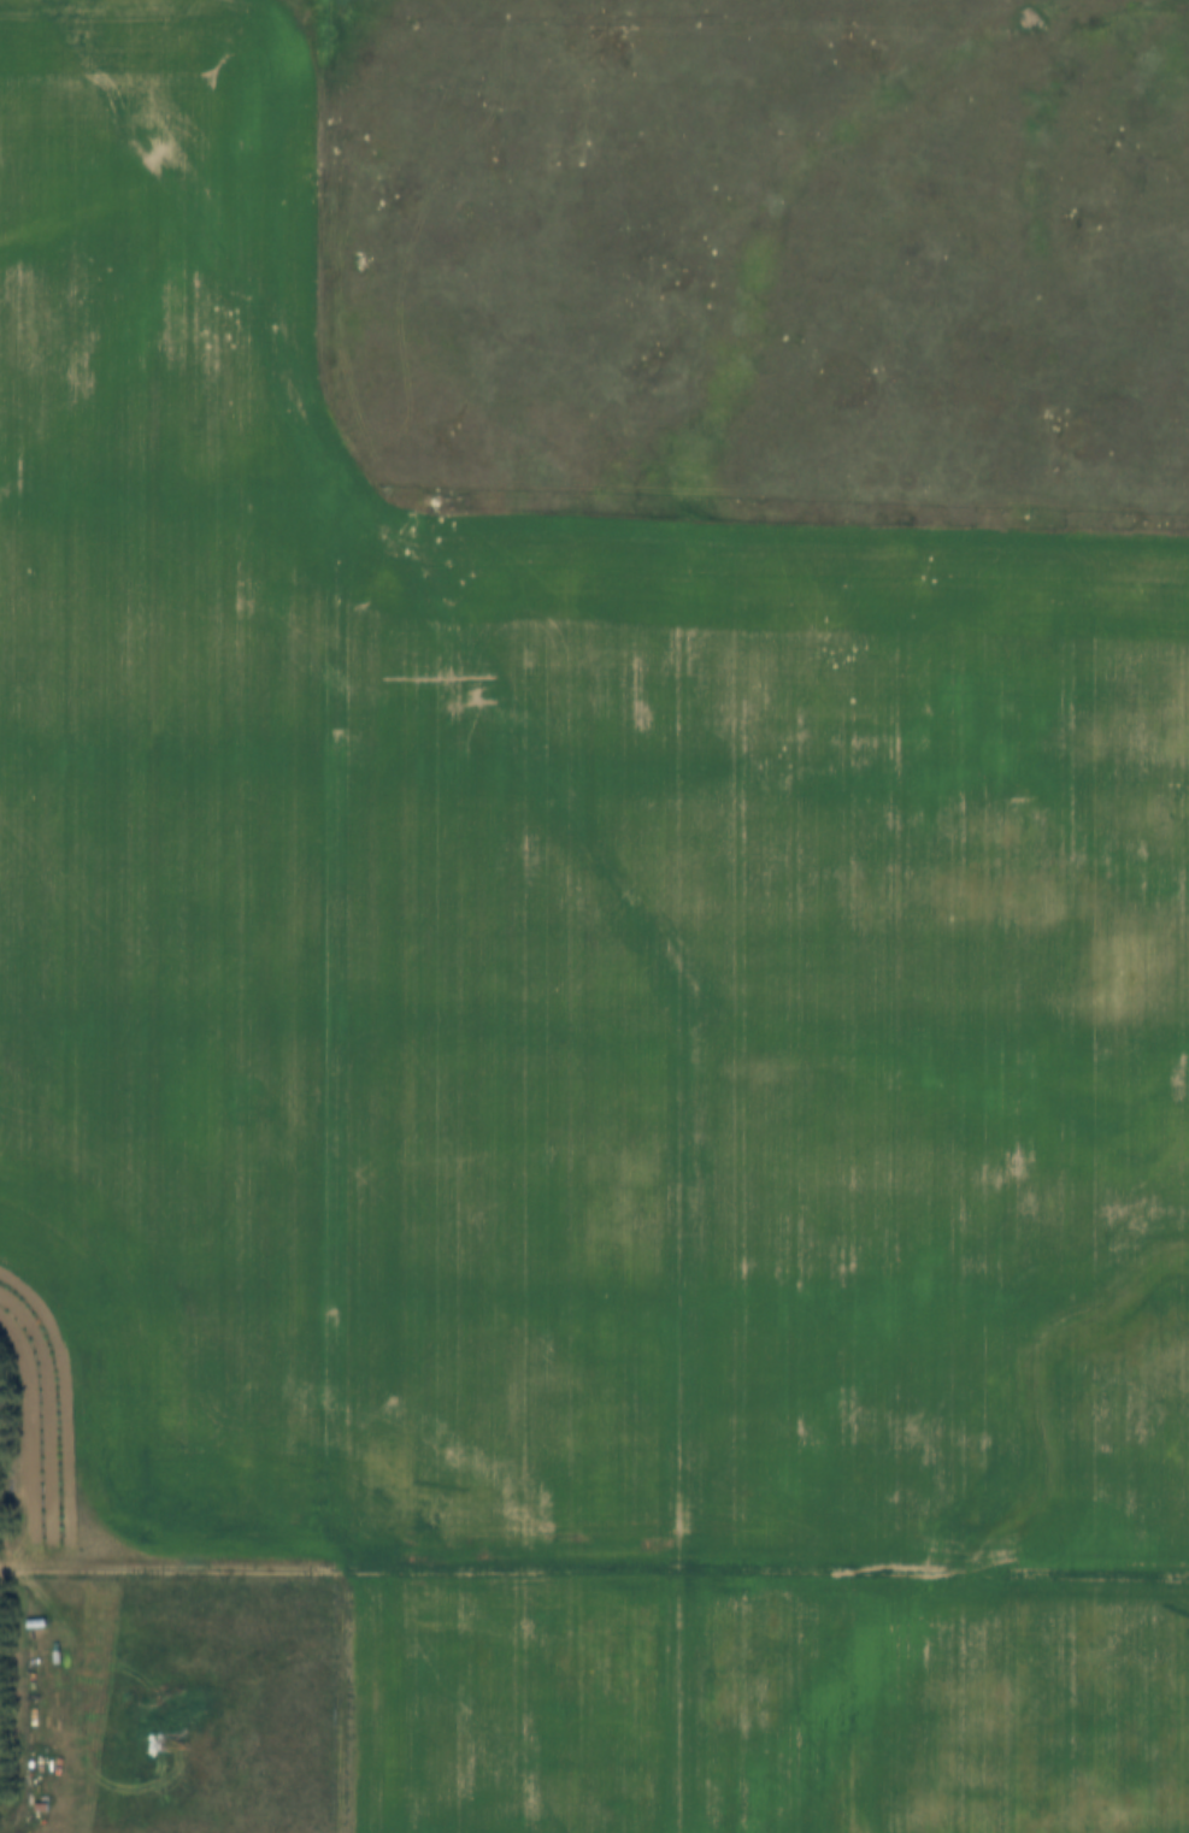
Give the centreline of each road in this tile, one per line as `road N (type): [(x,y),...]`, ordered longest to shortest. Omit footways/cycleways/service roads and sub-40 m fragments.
road 1 (track): [(0,1570),(1188,1580)]

